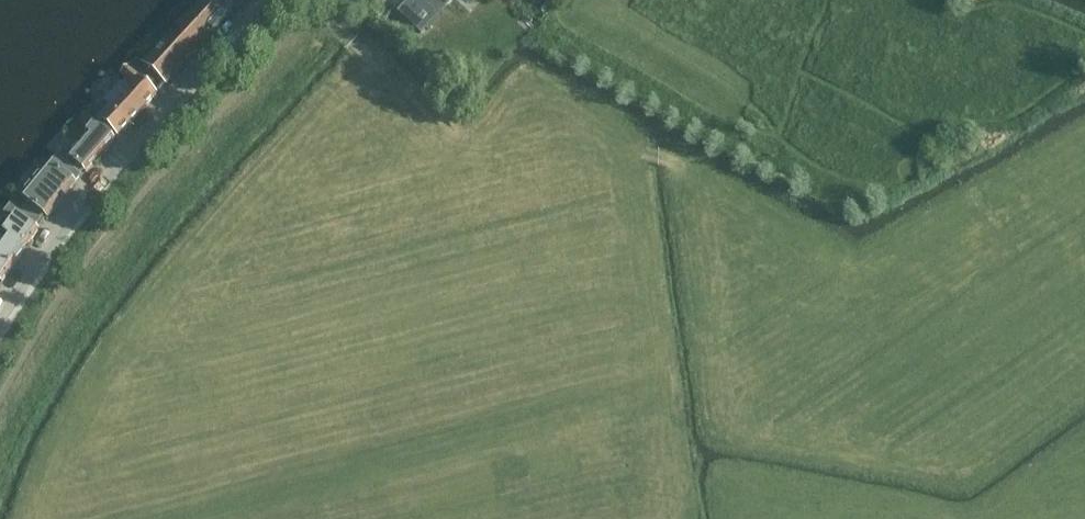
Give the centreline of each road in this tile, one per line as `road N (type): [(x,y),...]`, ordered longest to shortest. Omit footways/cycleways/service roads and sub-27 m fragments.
road 1 (unclassified): [(0,311),(81,200),(264,0)]

